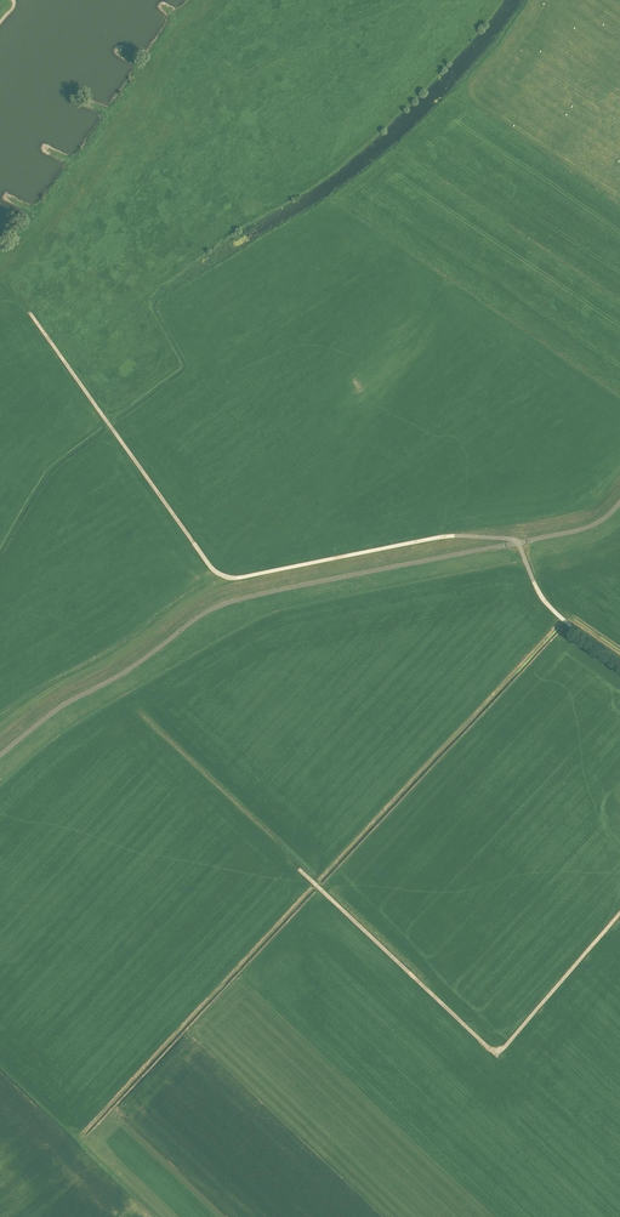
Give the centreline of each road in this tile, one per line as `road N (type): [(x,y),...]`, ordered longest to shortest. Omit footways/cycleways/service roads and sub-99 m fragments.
road 1 (track): [(301,872),(496,1054),(619,916)]

